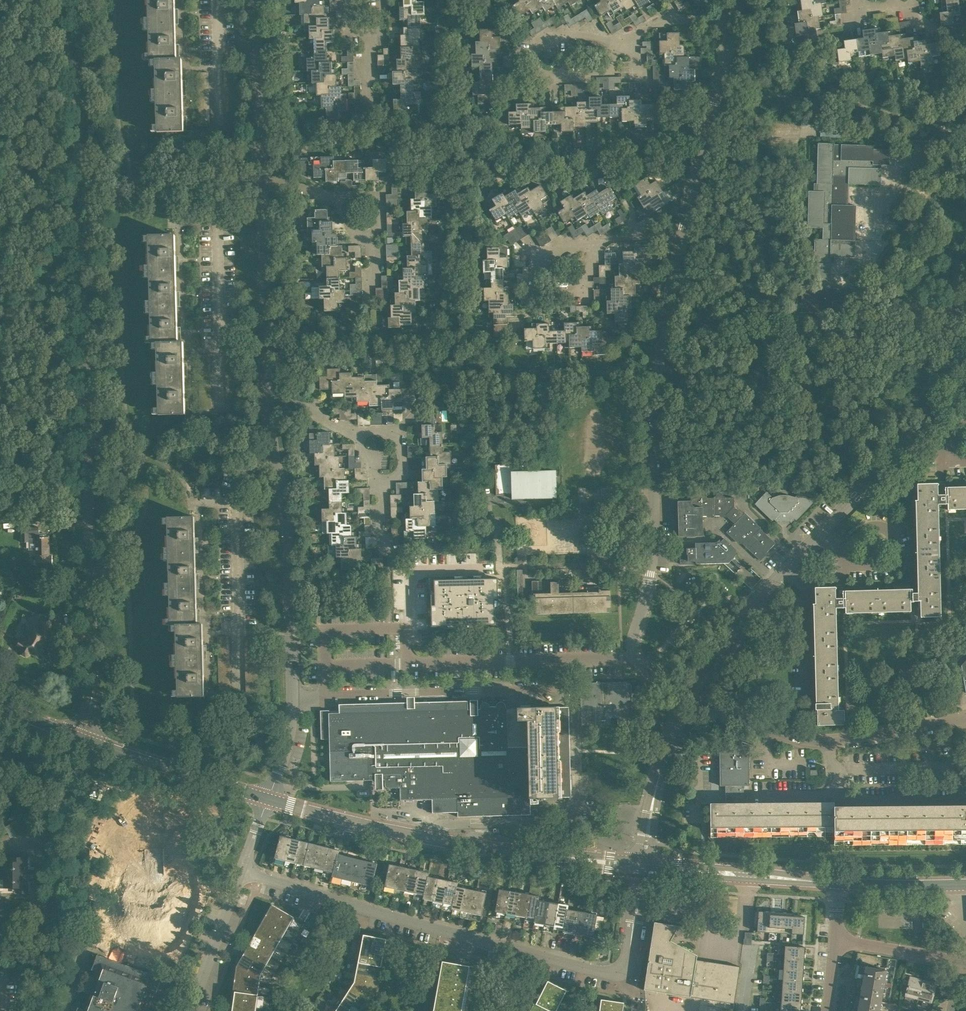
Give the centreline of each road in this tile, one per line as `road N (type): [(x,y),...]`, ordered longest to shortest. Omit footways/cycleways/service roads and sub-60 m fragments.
road 1 (residential): [(83,739),(91,689),(73,0)]
road 2 (residential): [(693,692),(641,665),(632,649),(651,563),(658,369),(681,240)]
road 3 (residential): [(693,692),(750,609),(965,377)]
road 4 (residential): [(268,799),(289,734),(292,692),(286,523),(268,394)]
road 5 (residential): [(619,972),(242,871)]
road 6 (tertiary): [(643,866),(474,846),(268,799)]
road 7 (residential): [(268,394),(262,182)]
road 8 (tertiary): [(838,883),(643,866)]
road 9 (tertiary): [(268,799),(83,739)]
road 10 (residential): [(643,866),(665,755),(693,692)]
road 11 (residential): [(262,182),(257,0)]
road 12 (residential): [(190,1010),(242,871)]
road 13 (residential): [(830,742),(795,738),(693,692)]
road 14 (residential): [(830,742),(965,718)]
road 15 (residential): [(835,940),(963,961)]
road 16 (tertiary): [(838,883),(965,884)]

